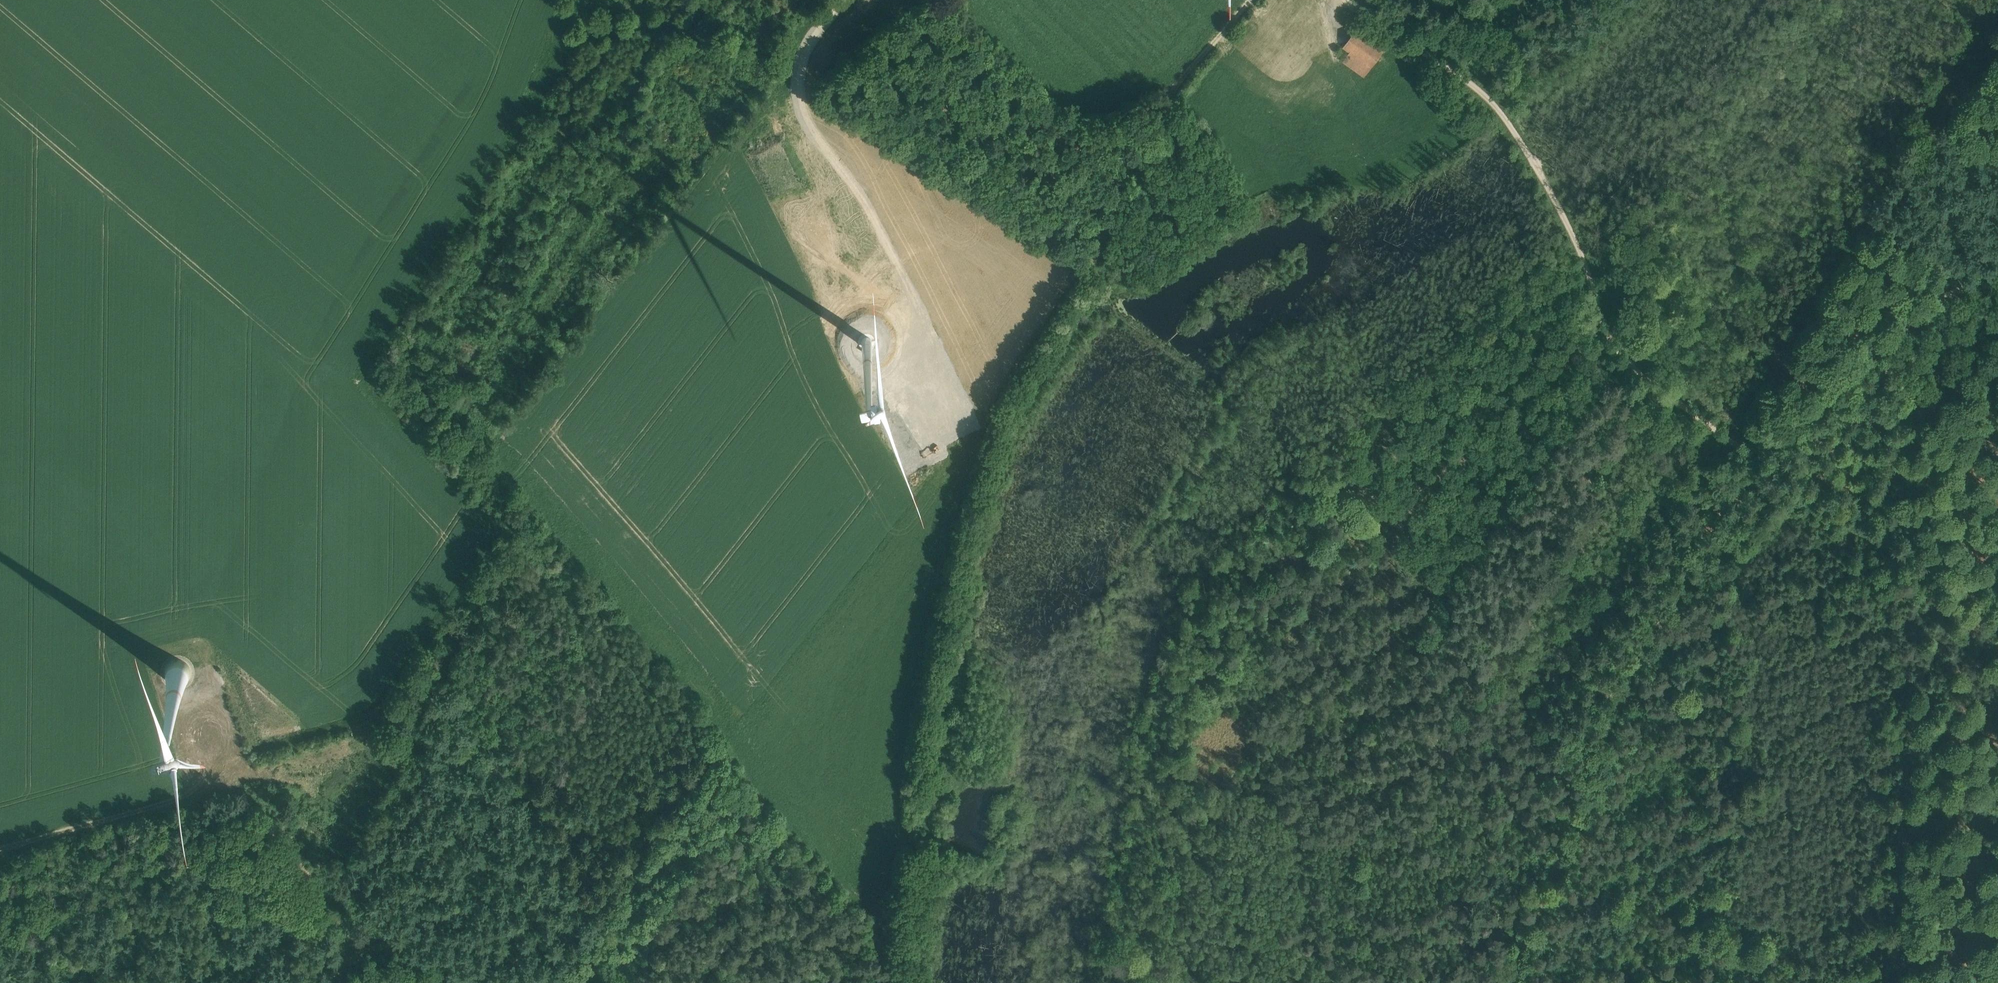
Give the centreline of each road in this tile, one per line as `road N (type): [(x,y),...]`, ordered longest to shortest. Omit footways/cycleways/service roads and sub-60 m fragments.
road 1 (unclassified): [(1345,0),(1503,112),(1578,239),(1618,350),(1753,456),(1913,324),(1997,267)]
road 2 (track): [(1086,265),(1105,240),(1118,165),(1136,136),(1252,0)]
road 3 (track): [(0,847),(227,789),(199,719)]

